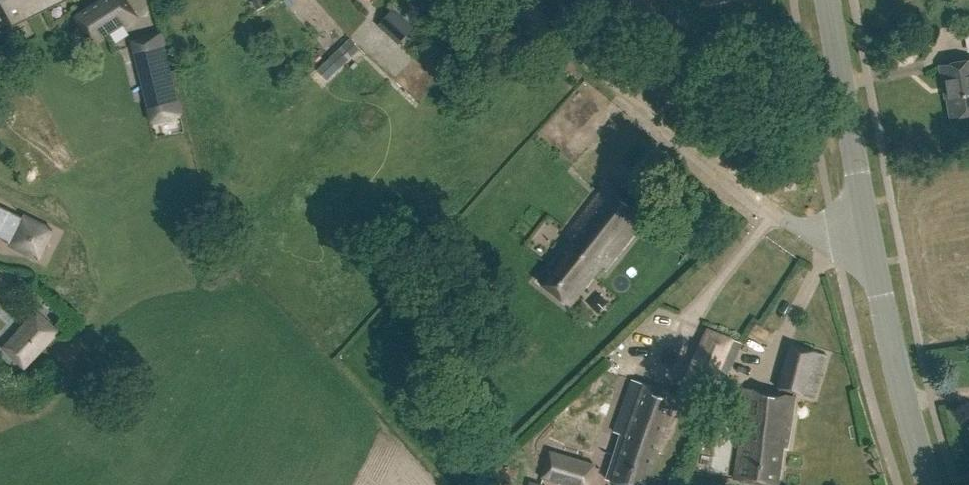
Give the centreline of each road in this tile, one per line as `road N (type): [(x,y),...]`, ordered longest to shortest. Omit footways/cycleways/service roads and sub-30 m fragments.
road 1 (unclassified): [(873,262),(838,261),(517,0)]
road 2 (tertiary): [(873,262),(829,0)]
road 3 (tertiary): [(933,484),(873,262)]

